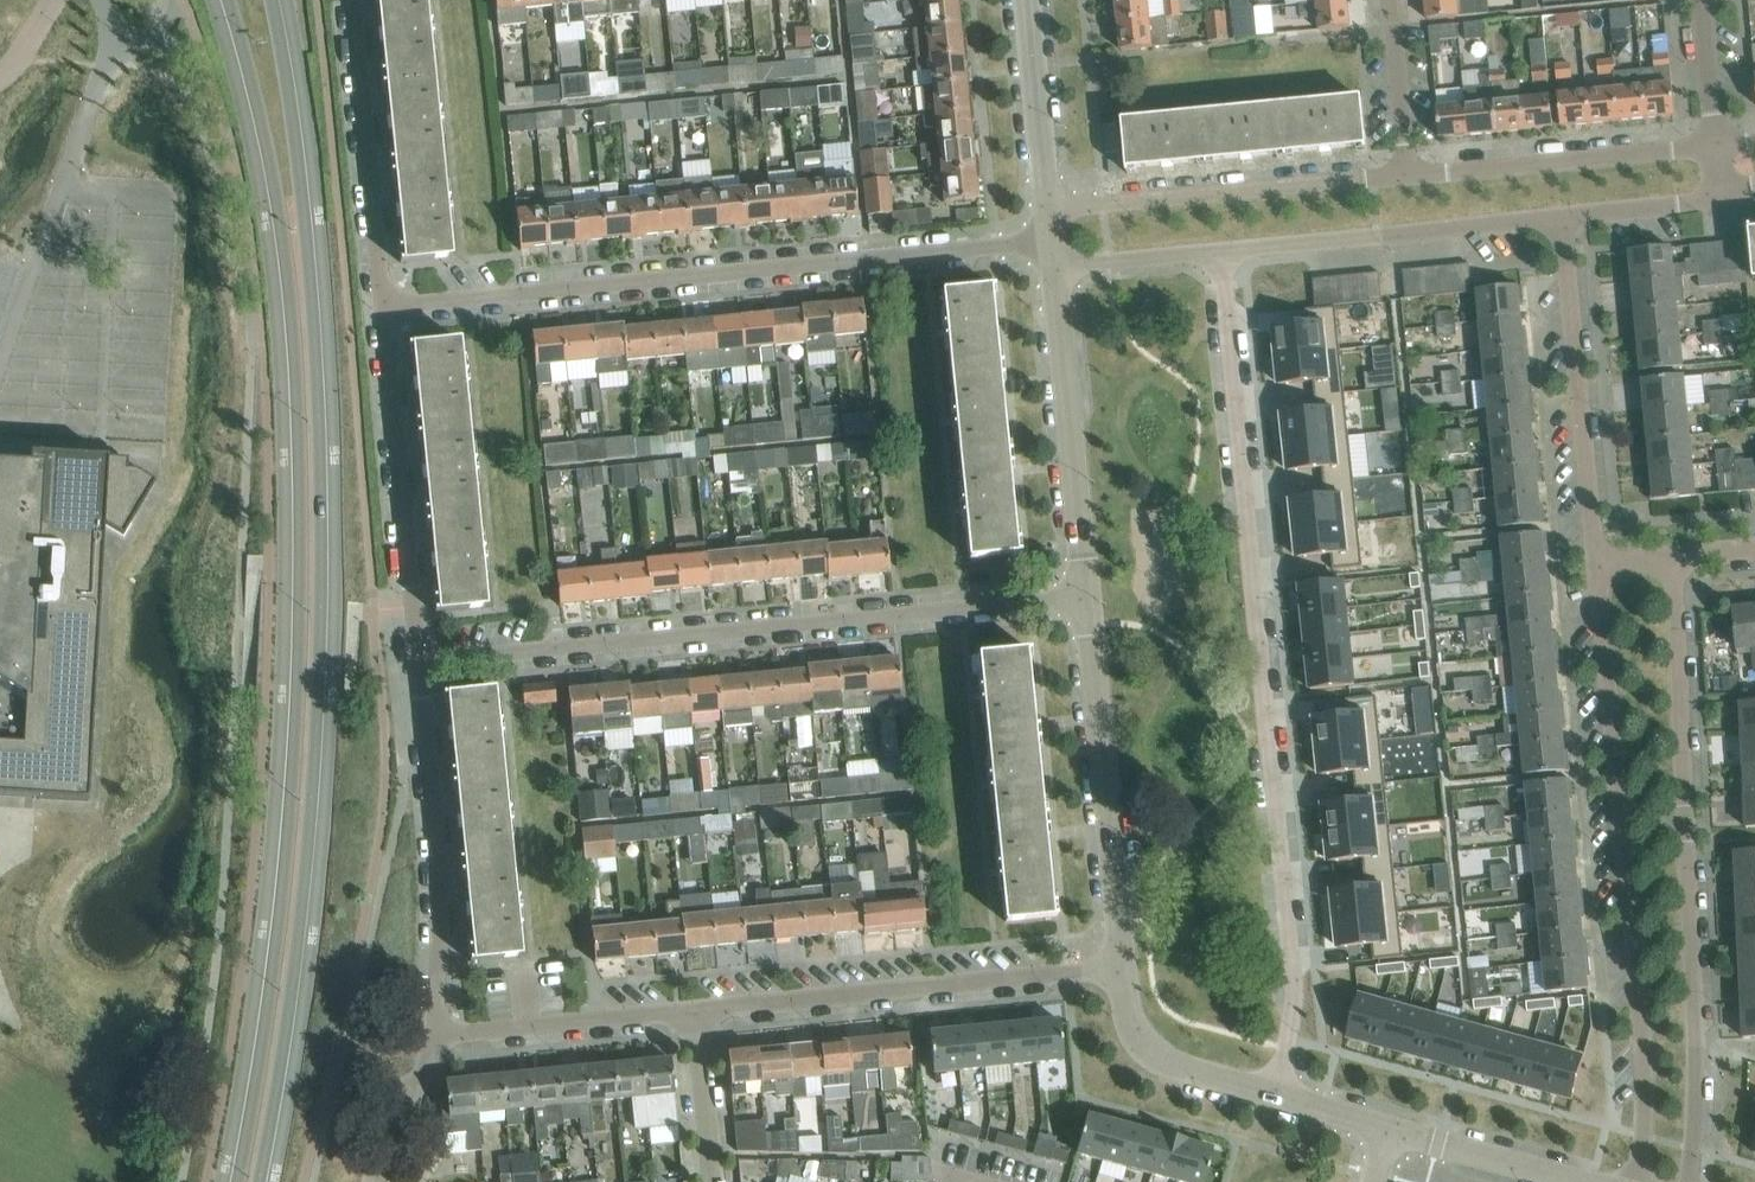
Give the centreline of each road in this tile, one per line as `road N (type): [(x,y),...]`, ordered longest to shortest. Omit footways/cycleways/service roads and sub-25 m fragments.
road 1 (tertiary): [(229,0),(282,220),(300,466),(300,641),(280,919),(238,1181)]
road 2 (tertiary): [(258,1181),(306,847),(320,608),(312,326),(270,0)]
road 3 (residential): [(1276,1095),(1295,994),(1221,251)]
road 4 (residential): [(419,660),(1086,595)]
road 5 (residential): [(1050,240),(384,307)]
road 6 (residential): [(1689,1181),(1695,1040),(1673,556)]
road 7 (residential): [(1597,564),(1645,1045),(1638,1181)]
road 8 (residential): [(1122,966),(695,1008)]
road 9 (residential): [(431,1034),(439,877),(419,660)]
road 10 (residential): [(1122,966),(1086,595)]
road 11 (residential): [(1408,174),(1047,209)]
road 12 (residential): [(419,660),(384,307)]
road 13 (residential): [(1597,564),(1561,217)]
road 14 (residential): [(1221,251),(1561,217)]
road 15 (residential): [(1086,595),(1053,266)]
road 16 (residential): [(384,307),(353,0)]
road 17 (residential): [(1715,144),(1408,174)]
road 18 (residential): [(695,1008),(431,1034)]
road 19 (residential): [(1276,1095),(1172,1064),(1145,1047),(1129,1020),(1122,966)]
road 20 (residential): [(1047,209),(1026,0)]
road 21 (residential): [(1582,1181),(1390,1127)]
road 22 (residential): [(1389,0),(1408,174)]
road 23 (residential): [(711,1181),(695,1008)]
road 24 (residential): [(1053,266),(1221,251)]
road 25 (residential): [(1561,217),(1722,192)]
road 26 (residential): [(431,1034),(389,1181)]
road 27 (residential): [(1715,144),(1701,0)]

